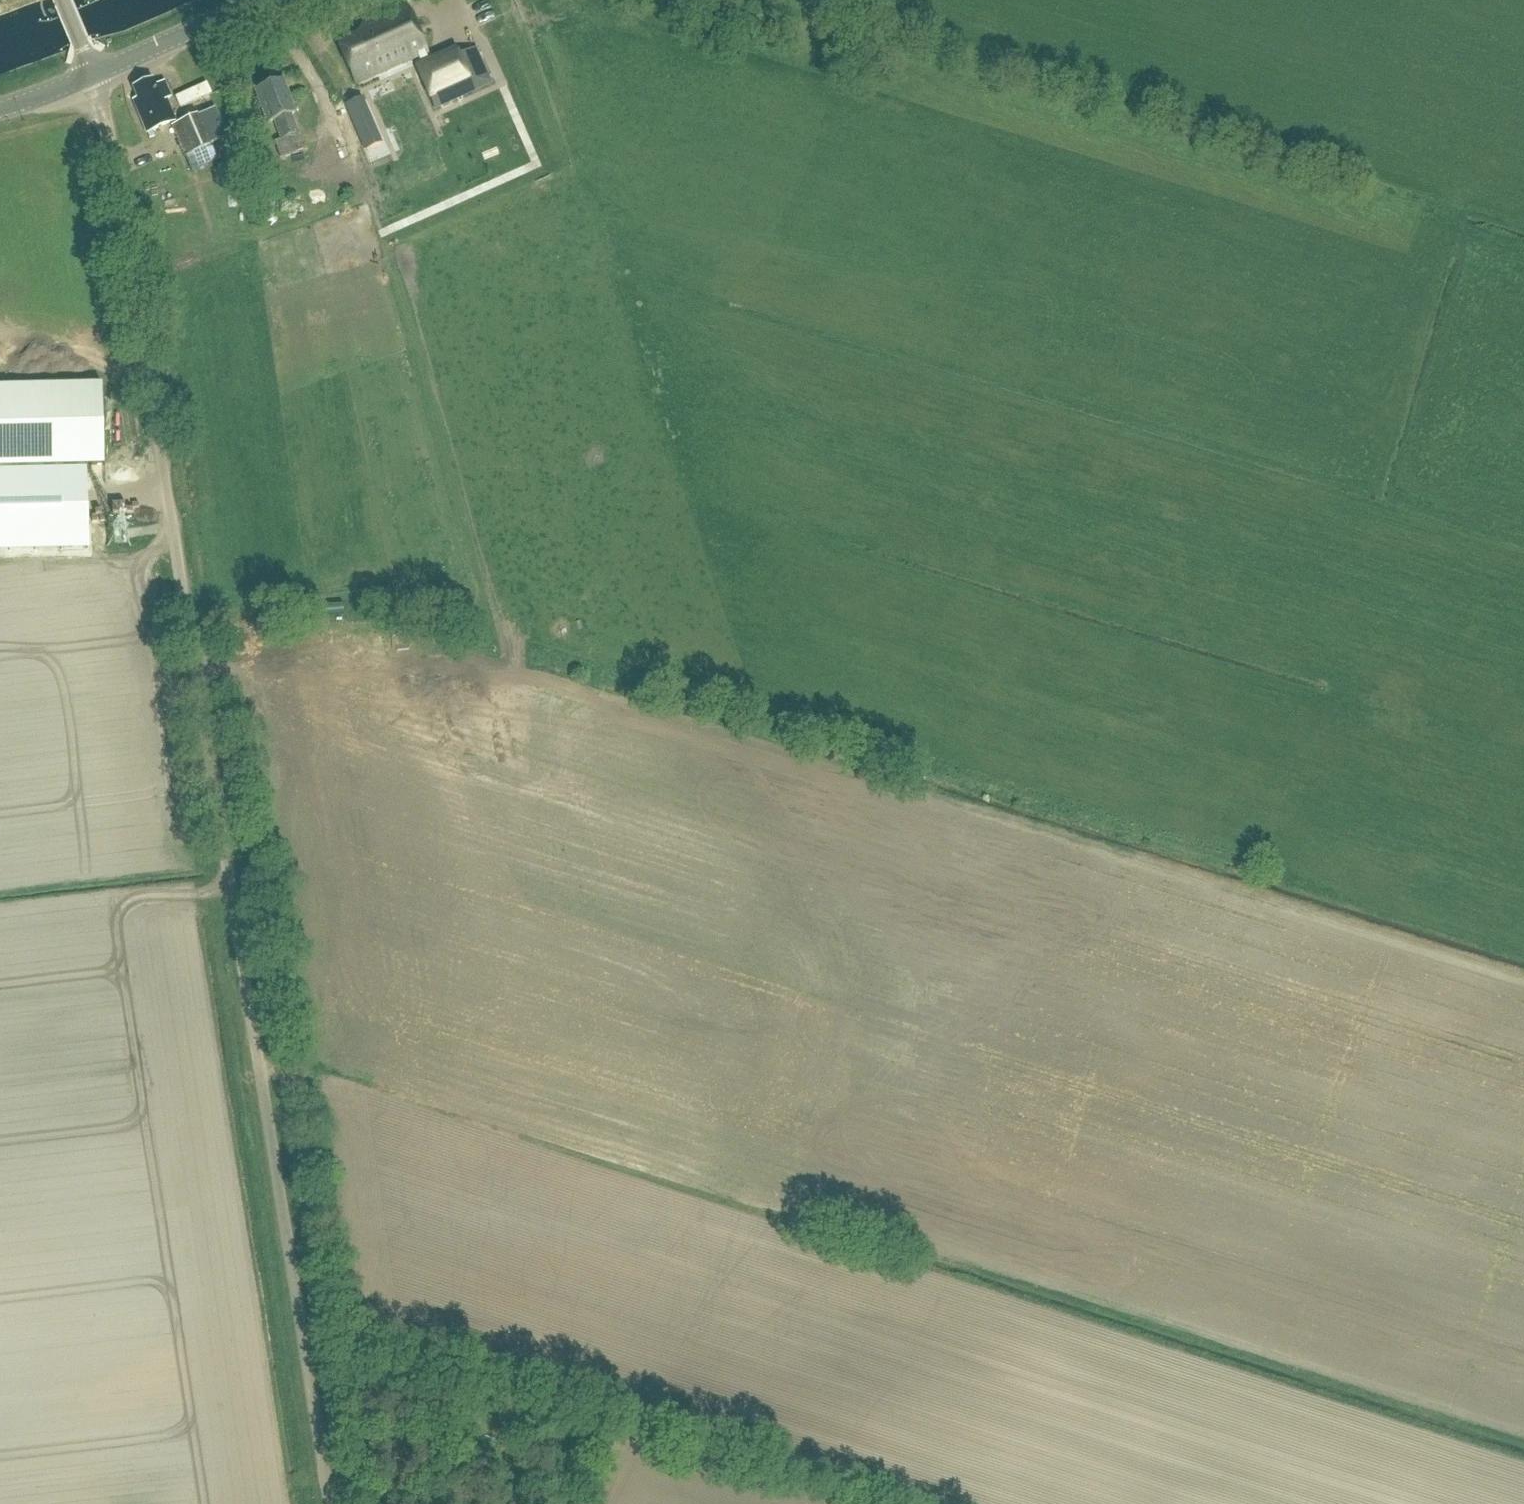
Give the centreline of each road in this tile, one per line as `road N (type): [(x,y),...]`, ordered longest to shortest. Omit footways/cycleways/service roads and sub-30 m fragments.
road 1 (unclassified): [(330,1503),(114,157),(93,76)]
road 2 (tertiary): [(93,76),(267,0)]

